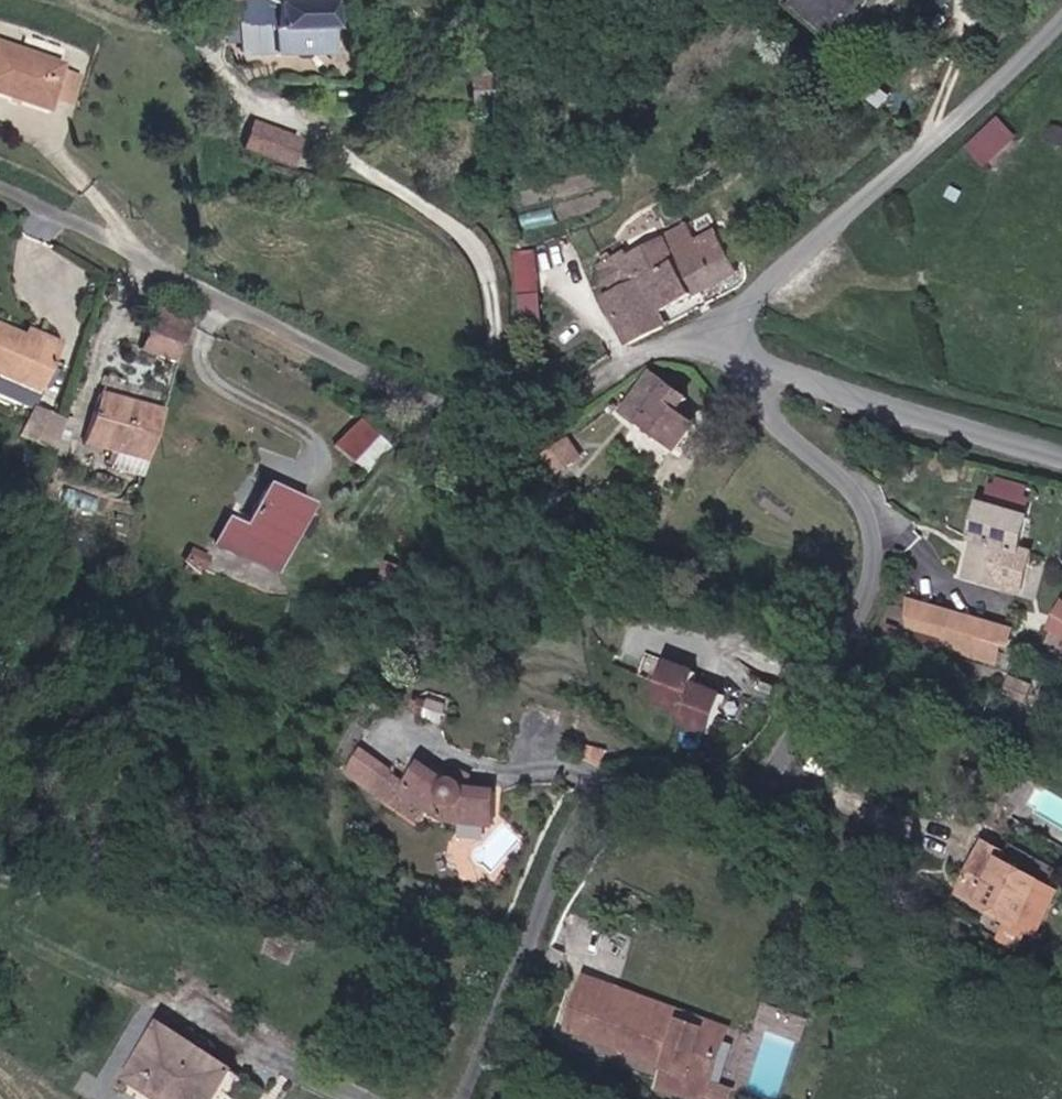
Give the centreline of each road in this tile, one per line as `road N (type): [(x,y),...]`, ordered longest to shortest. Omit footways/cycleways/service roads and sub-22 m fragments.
road 1 (unclassified): [(470,1098),(587,825),(615,796),(741,757),(782,724),(844,659),(877,583),(877,525),(866,503),(780,425),(711,331)]
road 2 (residential): [(711,331),(647,352),(576,403),(473,410),(431,403),(0,187)]
road 3 (unclassified): [(1061,31),(1026,70),(853,214),(749,318)]
road 4 (unclassified): [(749,318),(758,351),(802,380),(1061,457)]

